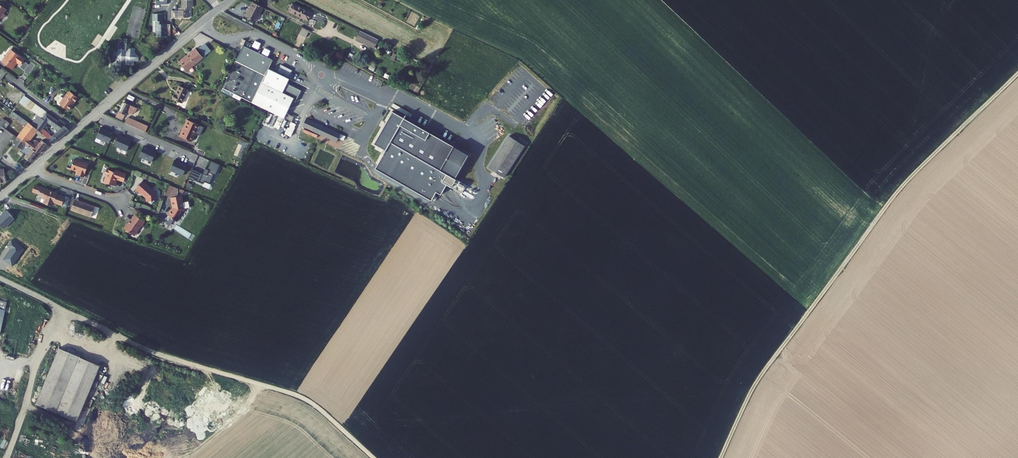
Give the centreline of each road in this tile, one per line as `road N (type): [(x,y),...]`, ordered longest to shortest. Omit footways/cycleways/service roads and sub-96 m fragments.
road 1 (track): [(720,457),(749,393),(901,188),(1017,74)]
road 2 (unclassified): [(0,279),(150,351),(303,399),(373,457)]
road 3 (residential): [(219,9),(95,114)]
road 4 (track): [(60,308),(7,457)]

